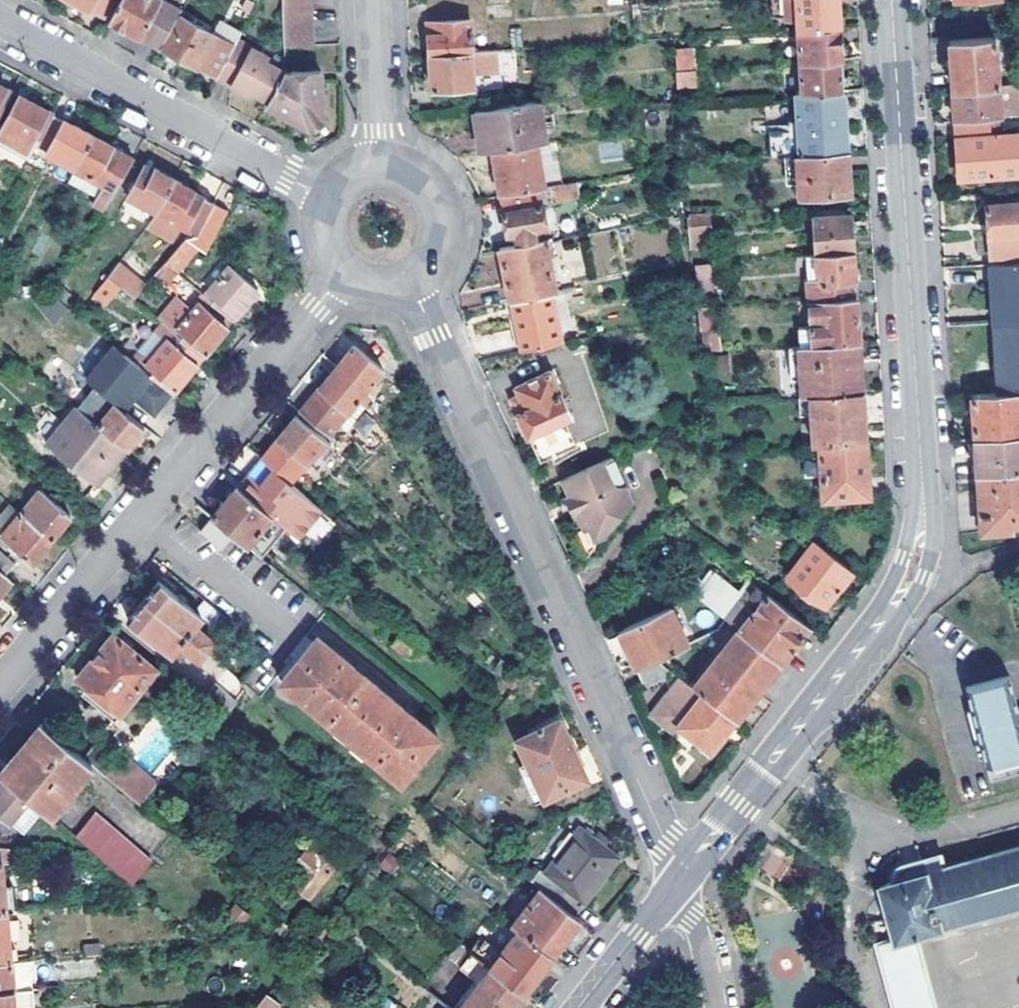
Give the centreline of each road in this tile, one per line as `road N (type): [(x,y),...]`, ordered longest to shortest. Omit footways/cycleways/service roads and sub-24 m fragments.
road 1 (residential): [(683,877),(408,277)]
road 2 (residential): [(0,685),(346,270)]
road 3 (residential): [(892,0),(922,521)]
road 4 (residential): [(0,22),(329,201)]
road 5 (residential): [(894,604),(683,877)]
road 6 (residential): [(683,877),(578,1007)]
road 7 (residential): [(373,0),(377,166)]
road 8 (residential): [(408,277),(434,253),(436,200),(412,173),(377,166)]
road 9 (residential): [(717,1007),(683,877)]

